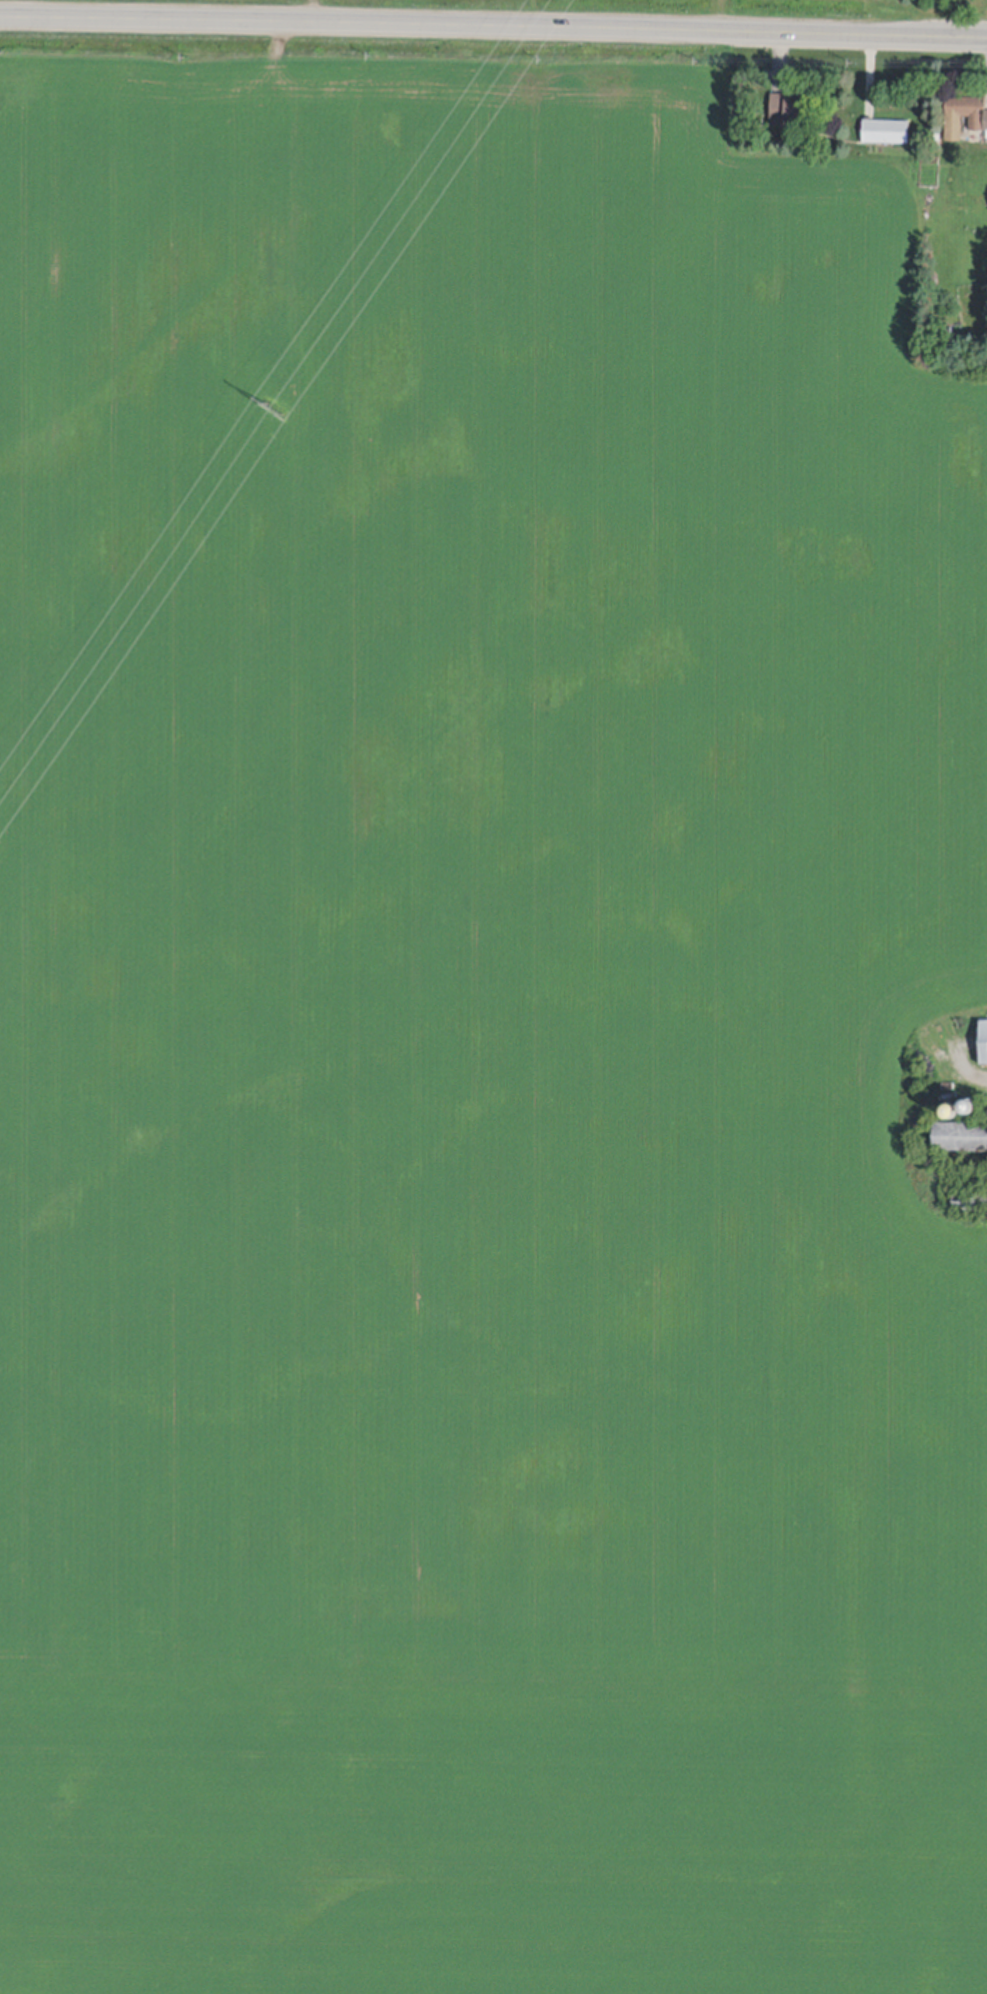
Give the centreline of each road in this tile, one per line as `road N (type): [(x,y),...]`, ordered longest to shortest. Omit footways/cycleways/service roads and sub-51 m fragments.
road 1 (secondary): [(0,22),(986,38)]

